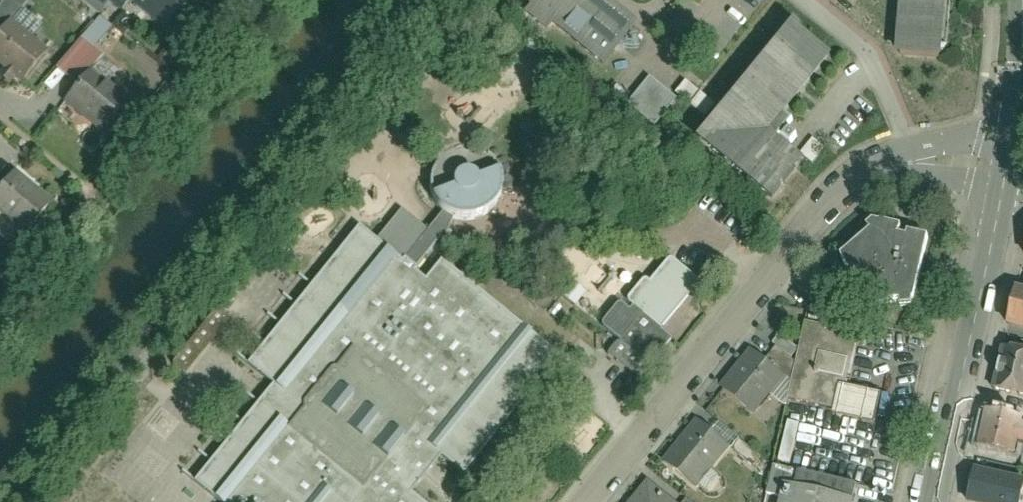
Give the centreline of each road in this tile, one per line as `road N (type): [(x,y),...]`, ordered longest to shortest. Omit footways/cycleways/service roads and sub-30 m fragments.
road 1 (residential): [(1010,155),(917,154),(848,183),(583,501)]
road 2 (tertiary): [(932,501),(1010,155)]

